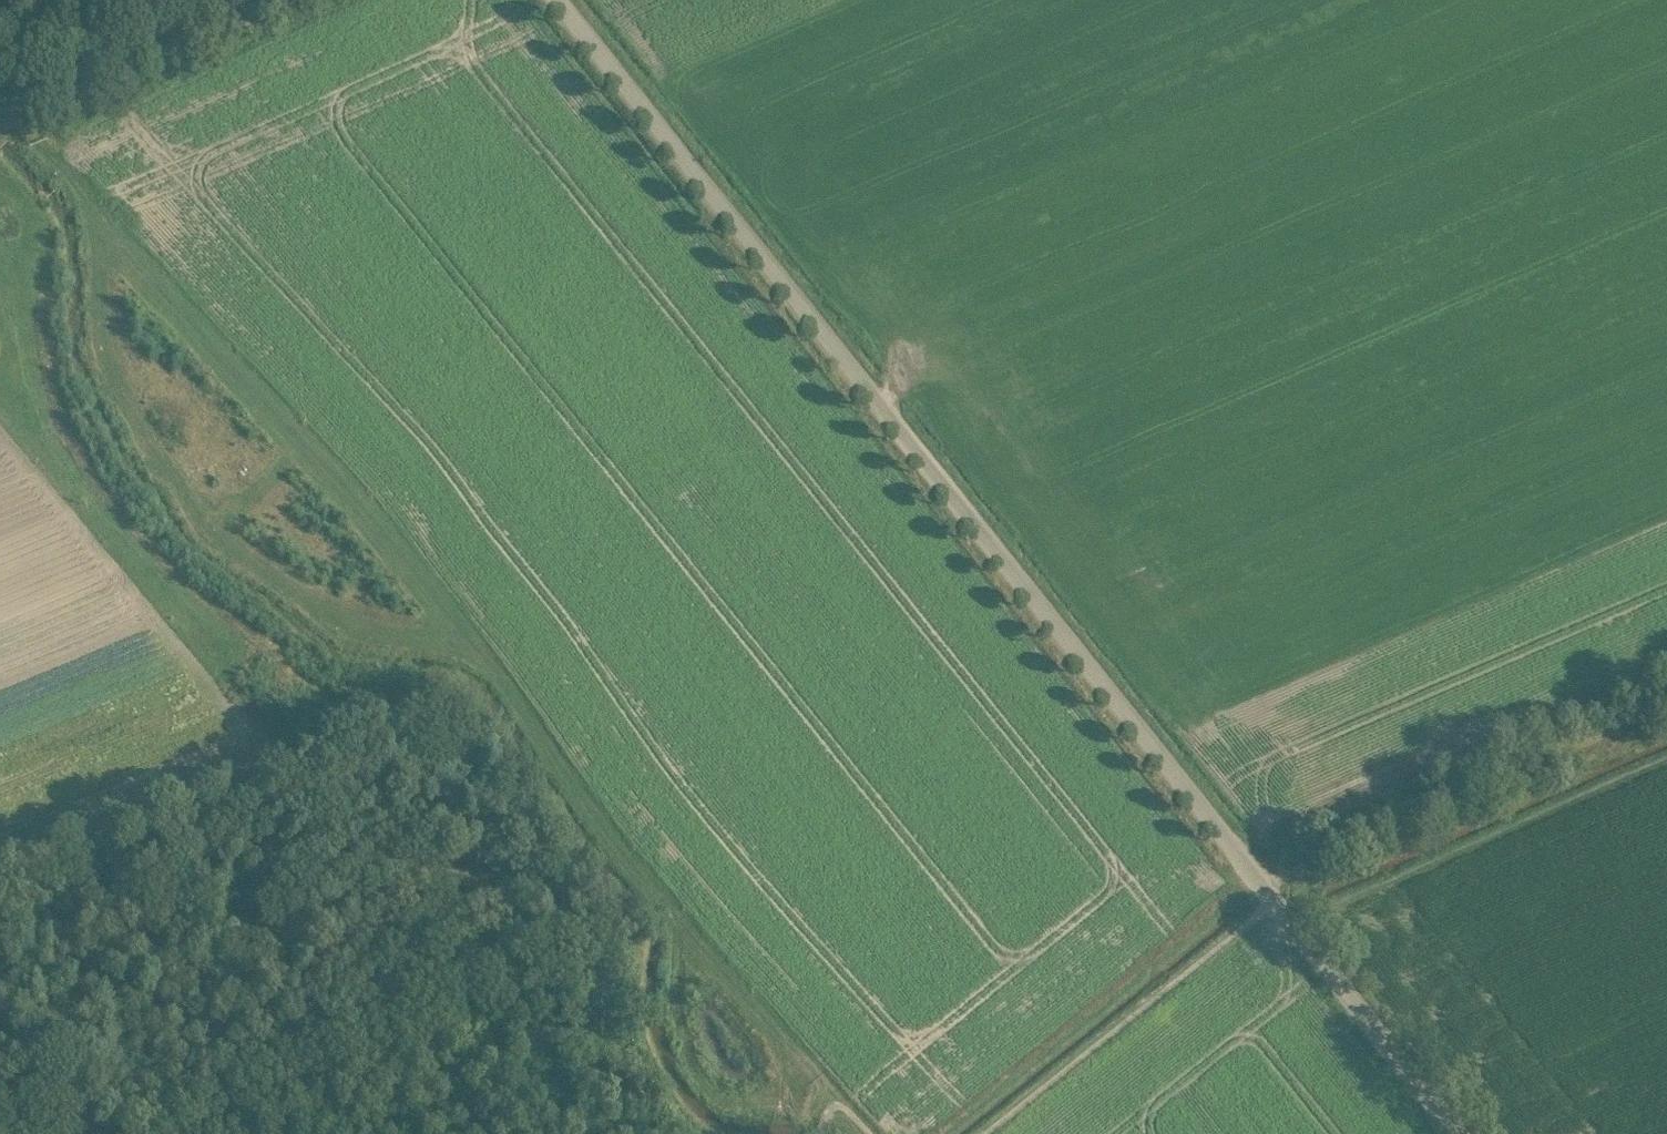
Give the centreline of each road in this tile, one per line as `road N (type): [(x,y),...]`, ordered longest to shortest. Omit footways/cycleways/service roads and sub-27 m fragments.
road 1 (unclassified): [(1459,1133),(560,0)]
road 2 (unclassified): [(0,119),(274,0)]

